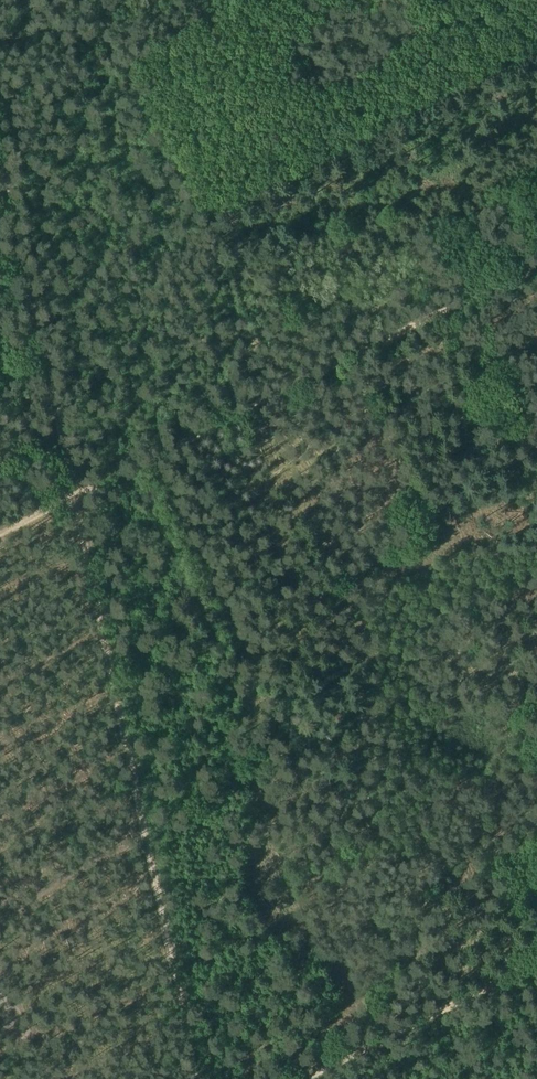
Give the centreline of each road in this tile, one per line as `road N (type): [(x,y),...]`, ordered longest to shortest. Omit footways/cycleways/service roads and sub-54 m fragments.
road 1 (track): [(0,536),(536,260)]
road 2 (track): [(77,498),(198,1078)]
road 3 (track): [(77,498),(0,147)]
road 4 (track): [(297,1078),(536,960)]

